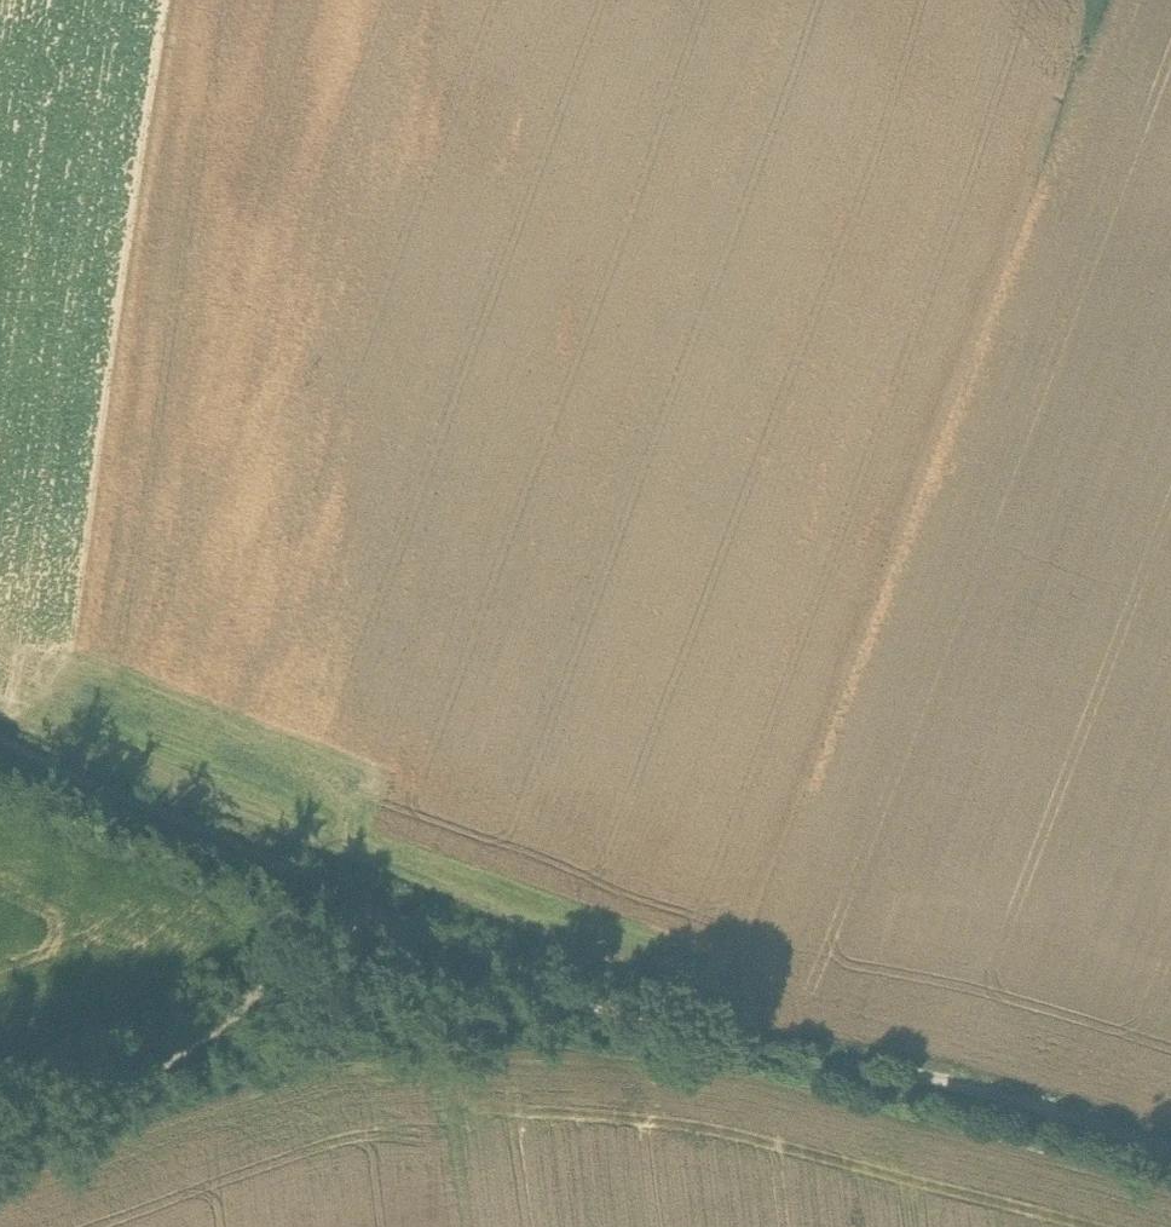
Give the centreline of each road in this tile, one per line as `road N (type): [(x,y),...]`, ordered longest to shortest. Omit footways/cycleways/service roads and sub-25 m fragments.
road 1 (unclassified): [(1170,1151),(1008,1098),(662,1027),(484,955),(385,932)]
road 2 (unclassified): [(0,1140),(165,1062),(313,954),(385,932)]
road 3 (unclassified): [(0,740),(326,888),(376,917),(385,932)]
road 4 (track): [(382,1019),(460,999),(575,993)]

